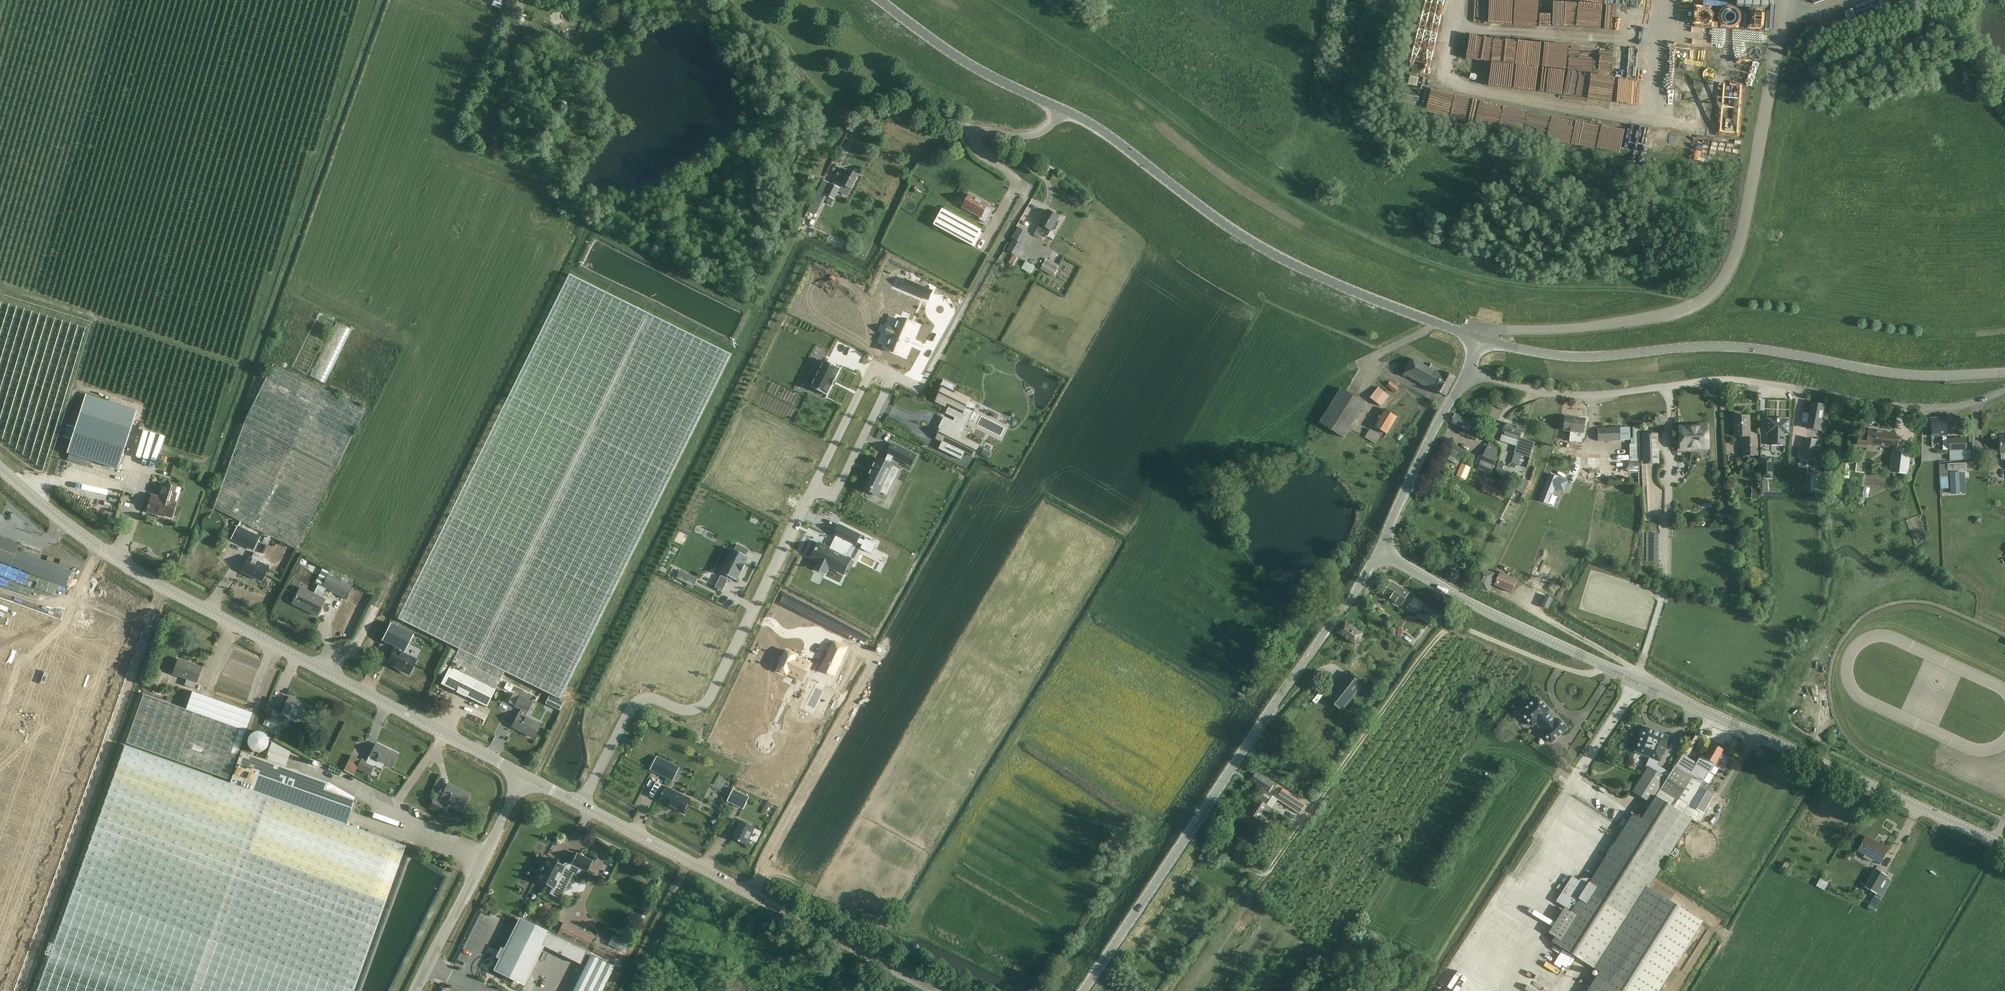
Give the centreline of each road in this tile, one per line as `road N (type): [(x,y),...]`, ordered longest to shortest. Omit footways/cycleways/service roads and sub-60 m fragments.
road 1 (tertiary): [(1480,339),(1292,265),(1231,229),(1106,134),(955,55),(879,0)]
road 2 (tertiary): [(2004,844),(1481,609),(1379,552)]
road 3 (tertiary): [(523,776),(130,568),(0,465)]
road 4 (tertiary): [(1082,990),(1379,552)]
road 5 (tertiary): [(2004,373),(1907,375),(1727,346),(1570,356),(1480,339)]
road 6 (residential): [(579,804),(635,704),(654,699),(685,711),(705,702),(811,489)]
road 7 (tertiary): [(936,990),(579,804)]
road 8 (unclassified): [(1467,371),(1565,395),(1718,380),(1800,389)]
road 9 (track): [(1451,623),(1268,873),(1250,869)]
road 10 (unclassified): [(523,776),(416,990)]
road 11 (tertiary): [(1379,552),(1467,371)]
road 12 (residential): [(894,377),(833,500),(811,489)]
road 13 (residential): [(811,489),(872,368),(894,377)]
road 14 (residential): [(894,377),(919,389),(972,294)]
road 15 (unclassified): [(2004,391),(1940,407),(1874,402)]

